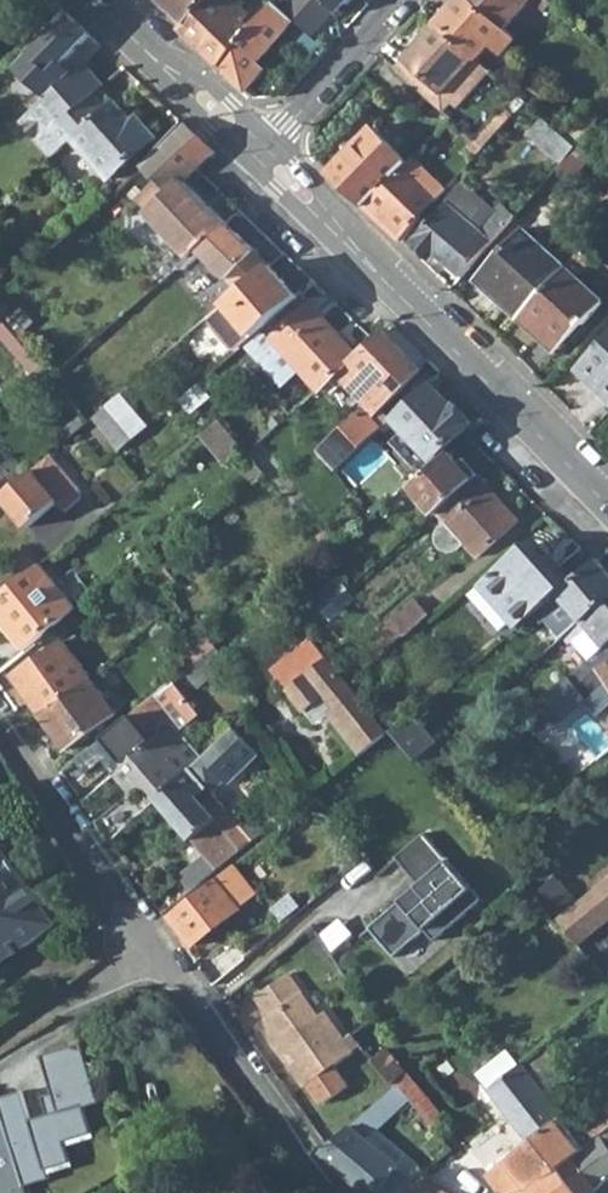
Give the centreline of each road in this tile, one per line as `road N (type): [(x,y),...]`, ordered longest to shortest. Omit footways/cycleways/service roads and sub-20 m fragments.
road 1 (secondary): [(261,155),(607,505)]
road 2 (residential): [(145,945),(310,1164),(344,1192)]
road 3 (residential): [(0,739),(145,945)]
road 4 (secondary): [(100,0),(261,155)]
road 5 (residential): [(261,155),(397,0)]
road 6 (residential): [(0,1043),(145,945)]

